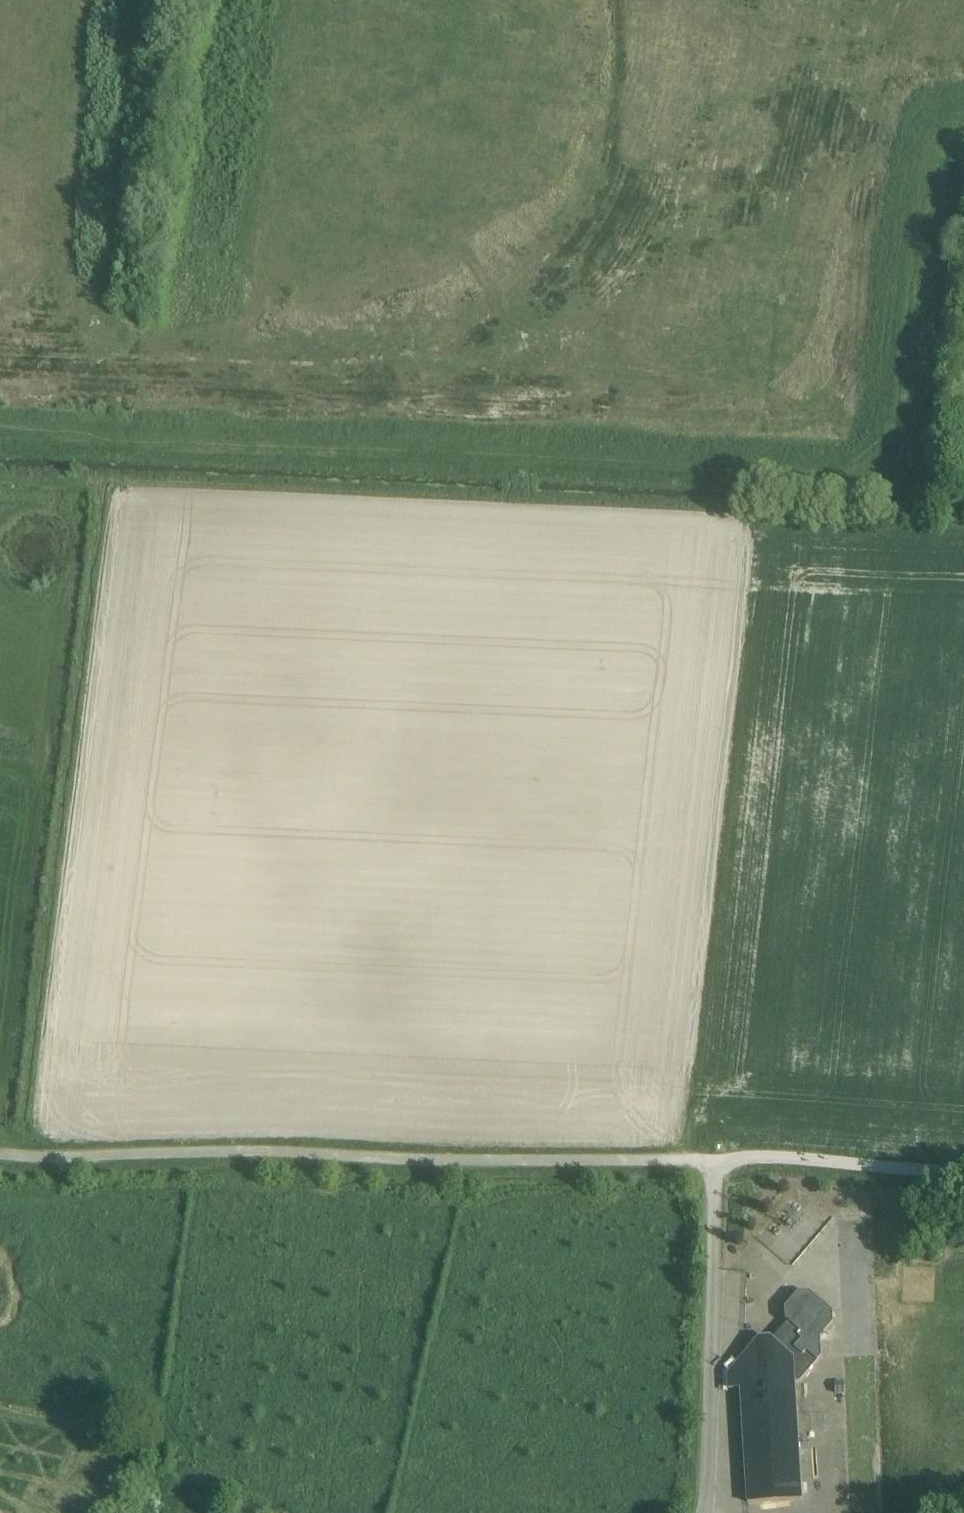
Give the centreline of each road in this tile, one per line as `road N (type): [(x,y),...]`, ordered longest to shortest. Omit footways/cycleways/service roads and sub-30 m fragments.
road 1 (unclassified): [(724,1169),(698,1161),(217,1151),(0,1156)]
road 2 (unclassified): [(724,1169),(713,1187),(707,1512)]
road 3 (unclassified): [(963,1170),(743,1157),(724,1169)]

